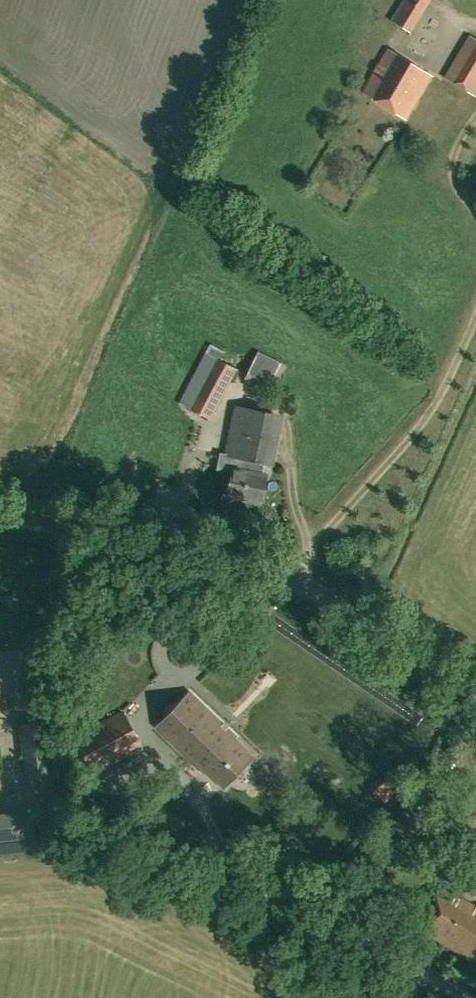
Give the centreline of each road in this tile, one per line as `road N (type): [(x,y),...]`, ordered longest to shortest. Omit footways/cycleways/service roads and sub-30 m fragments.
road 1 (unclassified): [(475,695),(294,577),(0,513)]

